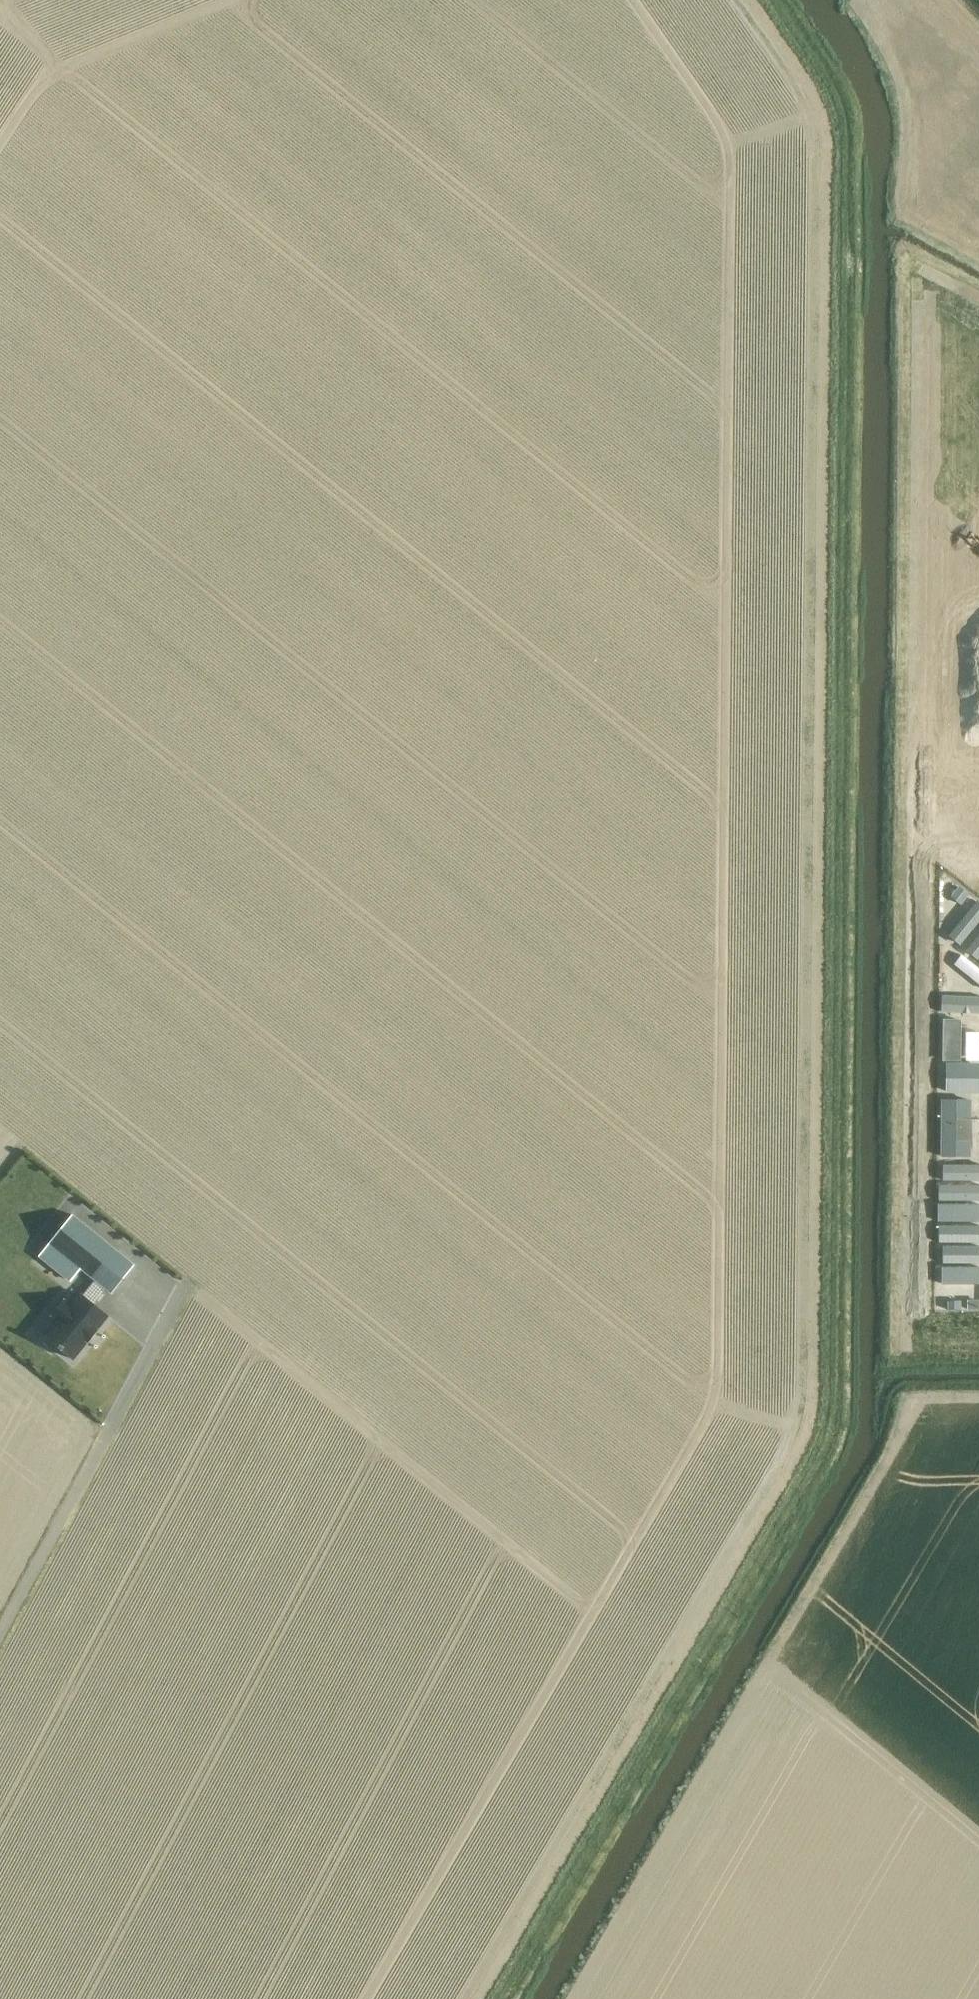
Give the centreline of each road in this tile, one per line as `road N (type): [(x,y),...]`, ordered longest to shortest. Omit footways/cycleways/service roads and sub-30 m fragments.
road 1 (unclassified): [(0,1632),(186,1281)]

